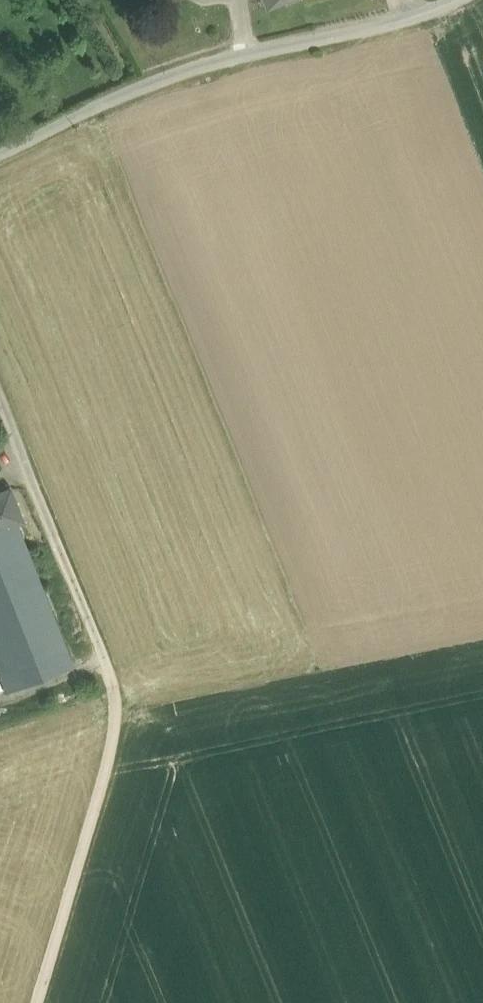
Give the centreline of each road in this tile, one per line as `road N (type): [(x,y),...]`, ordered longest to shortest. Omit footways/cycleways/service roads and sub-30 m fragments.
road 1 (track): [(0,405),(104,659),(116,715),(35,1002)]
road 2 (unclassified): [(441,0),(401,19),(146,84),(0,157)]

